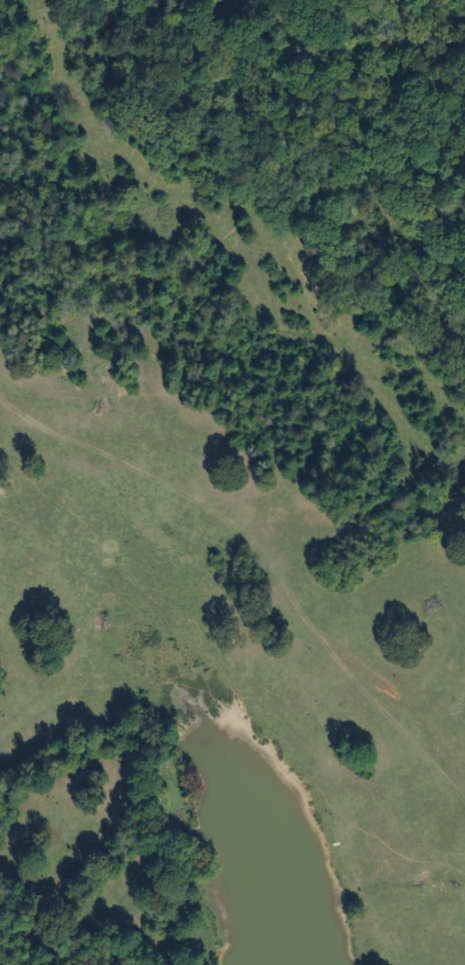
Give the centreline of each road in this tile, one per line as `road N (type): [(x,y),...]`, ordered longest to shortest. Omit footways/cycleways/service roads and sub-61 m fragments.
road 1 (residential): [(464,750),(370,645),(205,560),(105,460),(0,431)]

